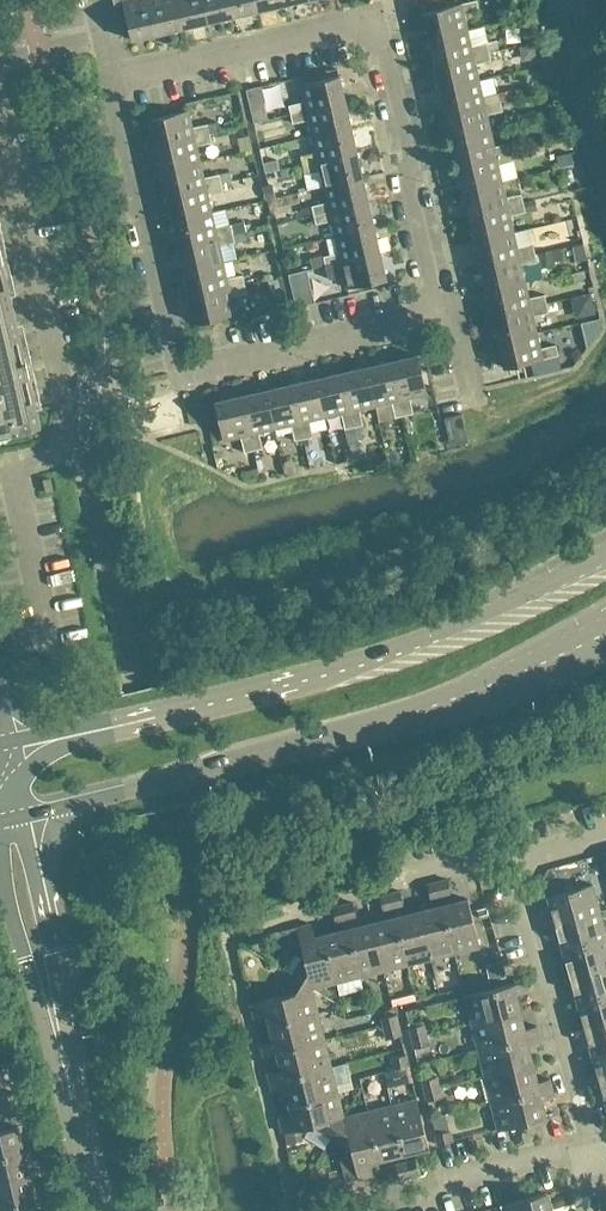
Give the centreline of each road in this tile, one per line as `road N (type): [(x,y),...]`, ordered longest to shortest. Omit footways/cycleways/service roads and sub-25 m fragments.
road 1 (tertiary): [(605,564),(370,664),(209,707),(0,743)]
road 2 (tertiary): [(7,821),(427,712),(605,633)]
road 3 (residential): [(121,76),(173,356),(183,366),(425,317),(434,288)]
road 4 (residential): [(49,638),(14,470),(46,454),(63,422),(63,392),(0,110)]
road 5 (unclassified): [(98,1210),(7,821)]
road 6 (residential): [(593,1152),(513,860)]
road 7 (residential): [(434,288),(376,23)]
road 8 (residential): [(376,23),(121,76)]
road 9 (residential): [(422,1189),(563,1151),(593,1152)]

